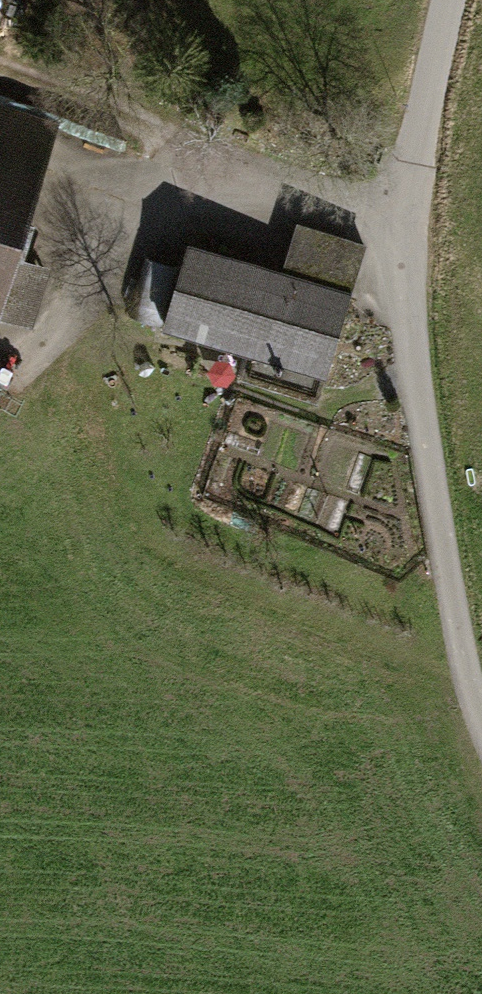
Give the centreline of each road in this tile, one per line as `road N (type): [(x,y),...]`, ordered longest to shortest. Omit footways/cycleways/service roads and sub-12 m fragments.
road 1 (residential): [(449,0),(416,179),(411,313),(460,648)]
road 2 (track): [(412,227),(250,180),(160,200),(130,222),(58,332),(0,375)]
road 3 (track): [(250,180),(167,135),(0,67)]

